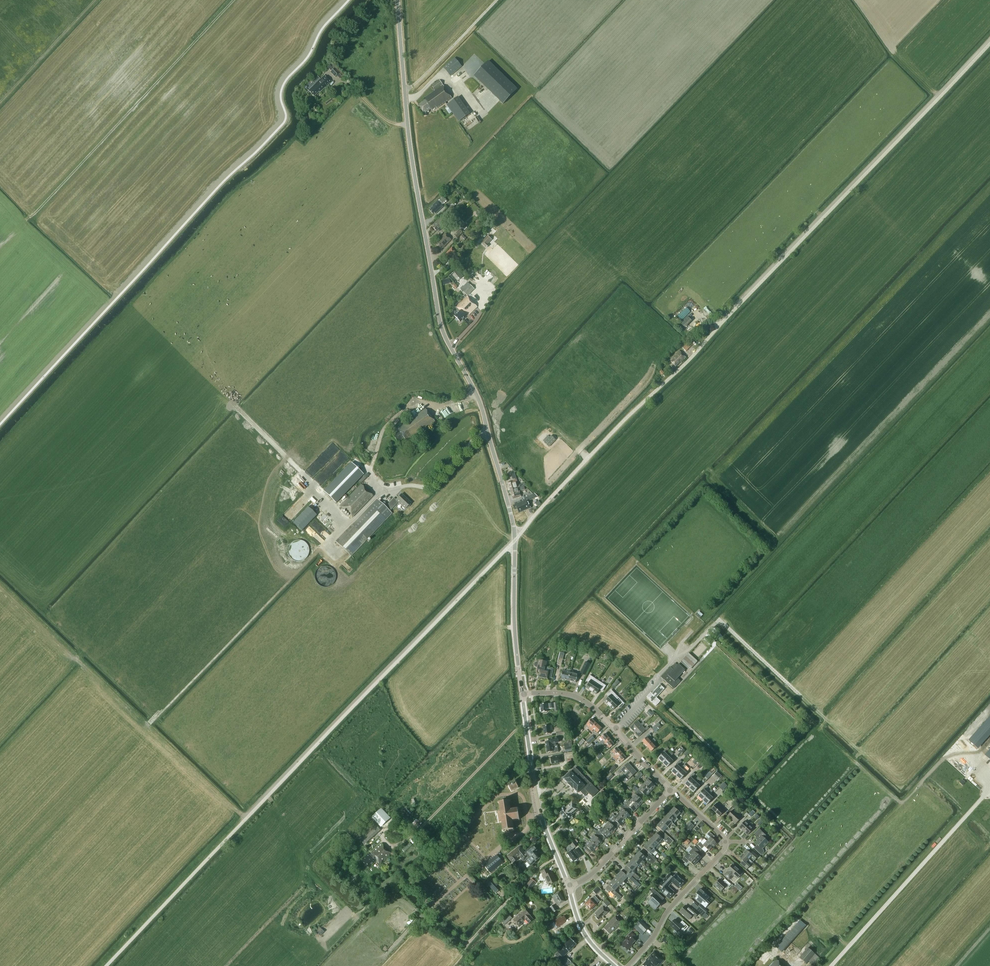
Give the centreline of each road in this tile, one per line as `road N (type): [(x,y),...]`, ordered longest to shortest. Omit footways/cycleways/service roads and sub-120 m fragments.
road 1 (track): [(515,538),(102,965)]
road 2 (tertiary): [(515,541),(481,405),(440,322),(398,0)]
road 3 (track): [(719,325),(989,40)]
road 4 (unclassified): [(719,325),(515,541)]
road 5 (residential): [(626,965),(726,845),(671,789)]
road 6 (tertiary): [(567,887),(541,813),(522,694)]
road 7 (residential): [(671,789),(590,705),(566,694),(522,694)]
road 8 (tertiary): [(522,694),(515,541)]
road 9 (residential): [(567,887),(597,869),(671,789)]

